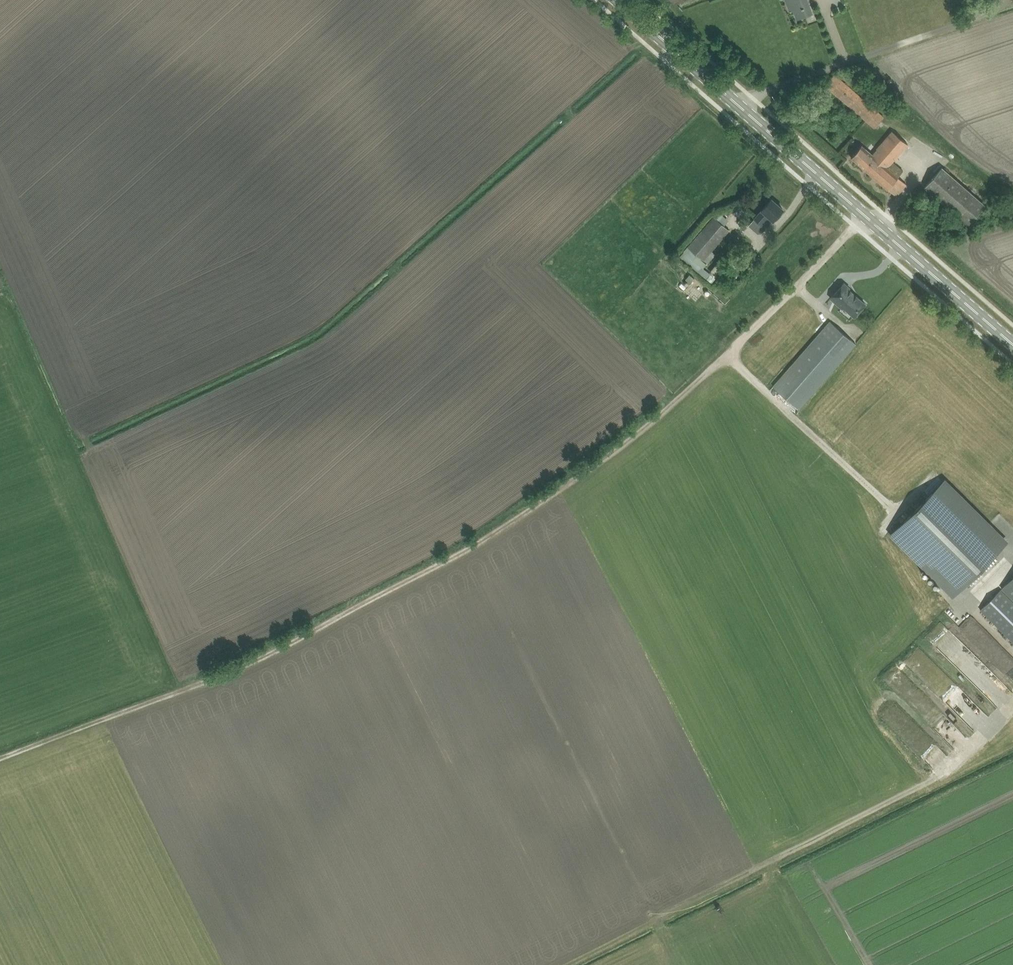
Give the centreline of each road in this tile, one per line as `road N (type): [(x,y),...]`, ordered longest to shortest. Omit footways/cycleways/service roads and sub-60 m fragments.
road 1 (track): [(872,216),(676,405),(532,513),(368,606),(194,689),(0,760)]
road 2 (track): [(574,964),(1012,745)]
road 3 (primary): [(1012,340),(740,108)]
road 4 (unclassified): [(740,108),(1001,10)]
road 5 (track): [(731,355),(897,511)]
road 6 (primary): [(740,108),(617,0)]

